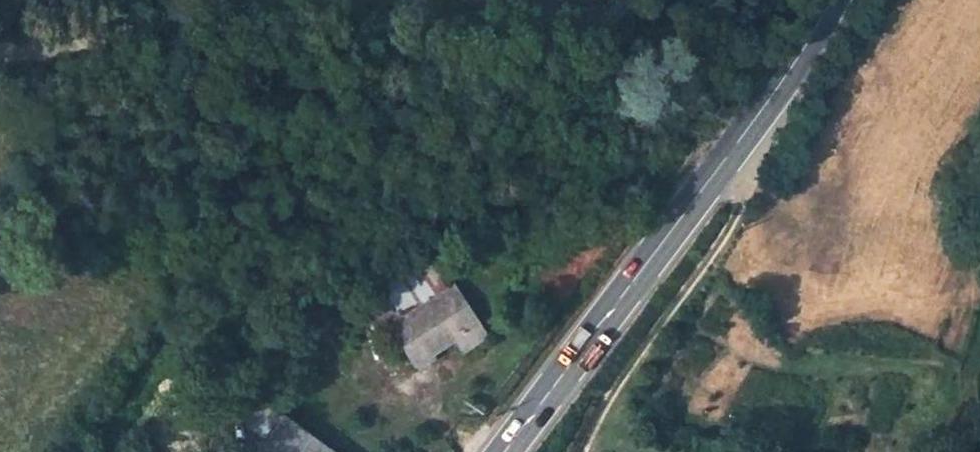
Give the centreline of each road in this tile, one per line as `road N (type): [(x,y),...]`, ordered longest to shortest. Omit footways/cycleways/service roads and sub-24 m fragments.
road 1 (primary): [(506,451),(738,149),(828,0)]
road 2 (unclassified): [(0,51),(252,0)]
road 3 (unclassified): [(495,0),(582,20),(623,0)]

